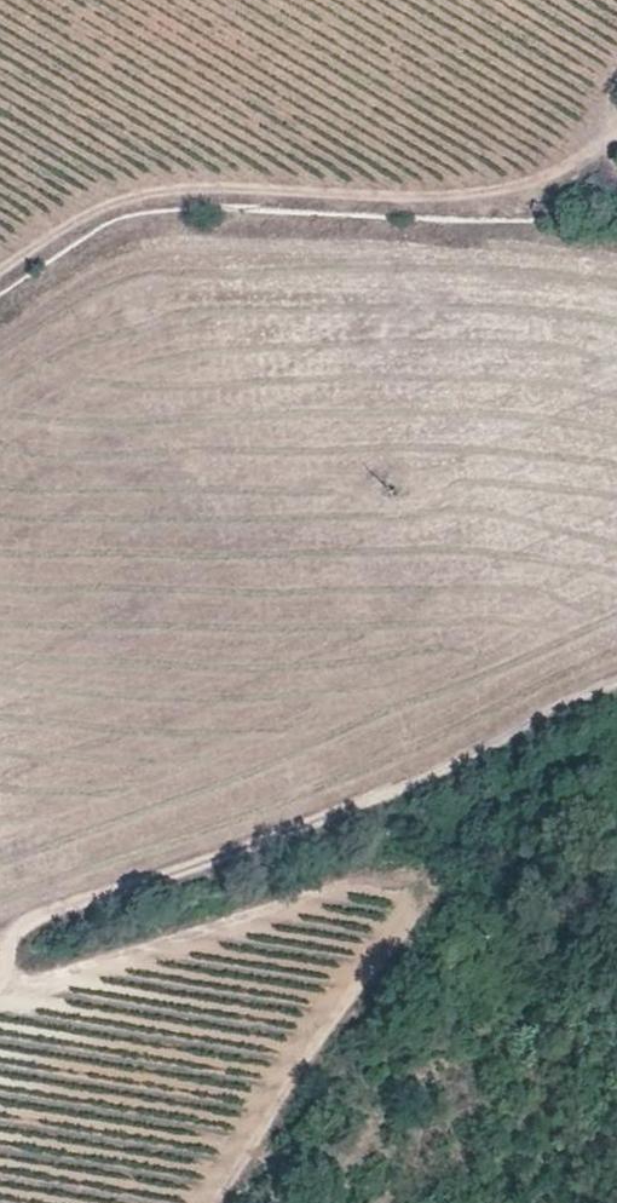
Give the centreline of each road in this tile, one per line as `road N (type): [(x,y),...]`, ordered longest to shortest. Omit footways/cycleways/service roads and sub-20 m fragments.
road 1 (track): [(616,690),(351,815),(63,915),(6,943),(2,996)]

